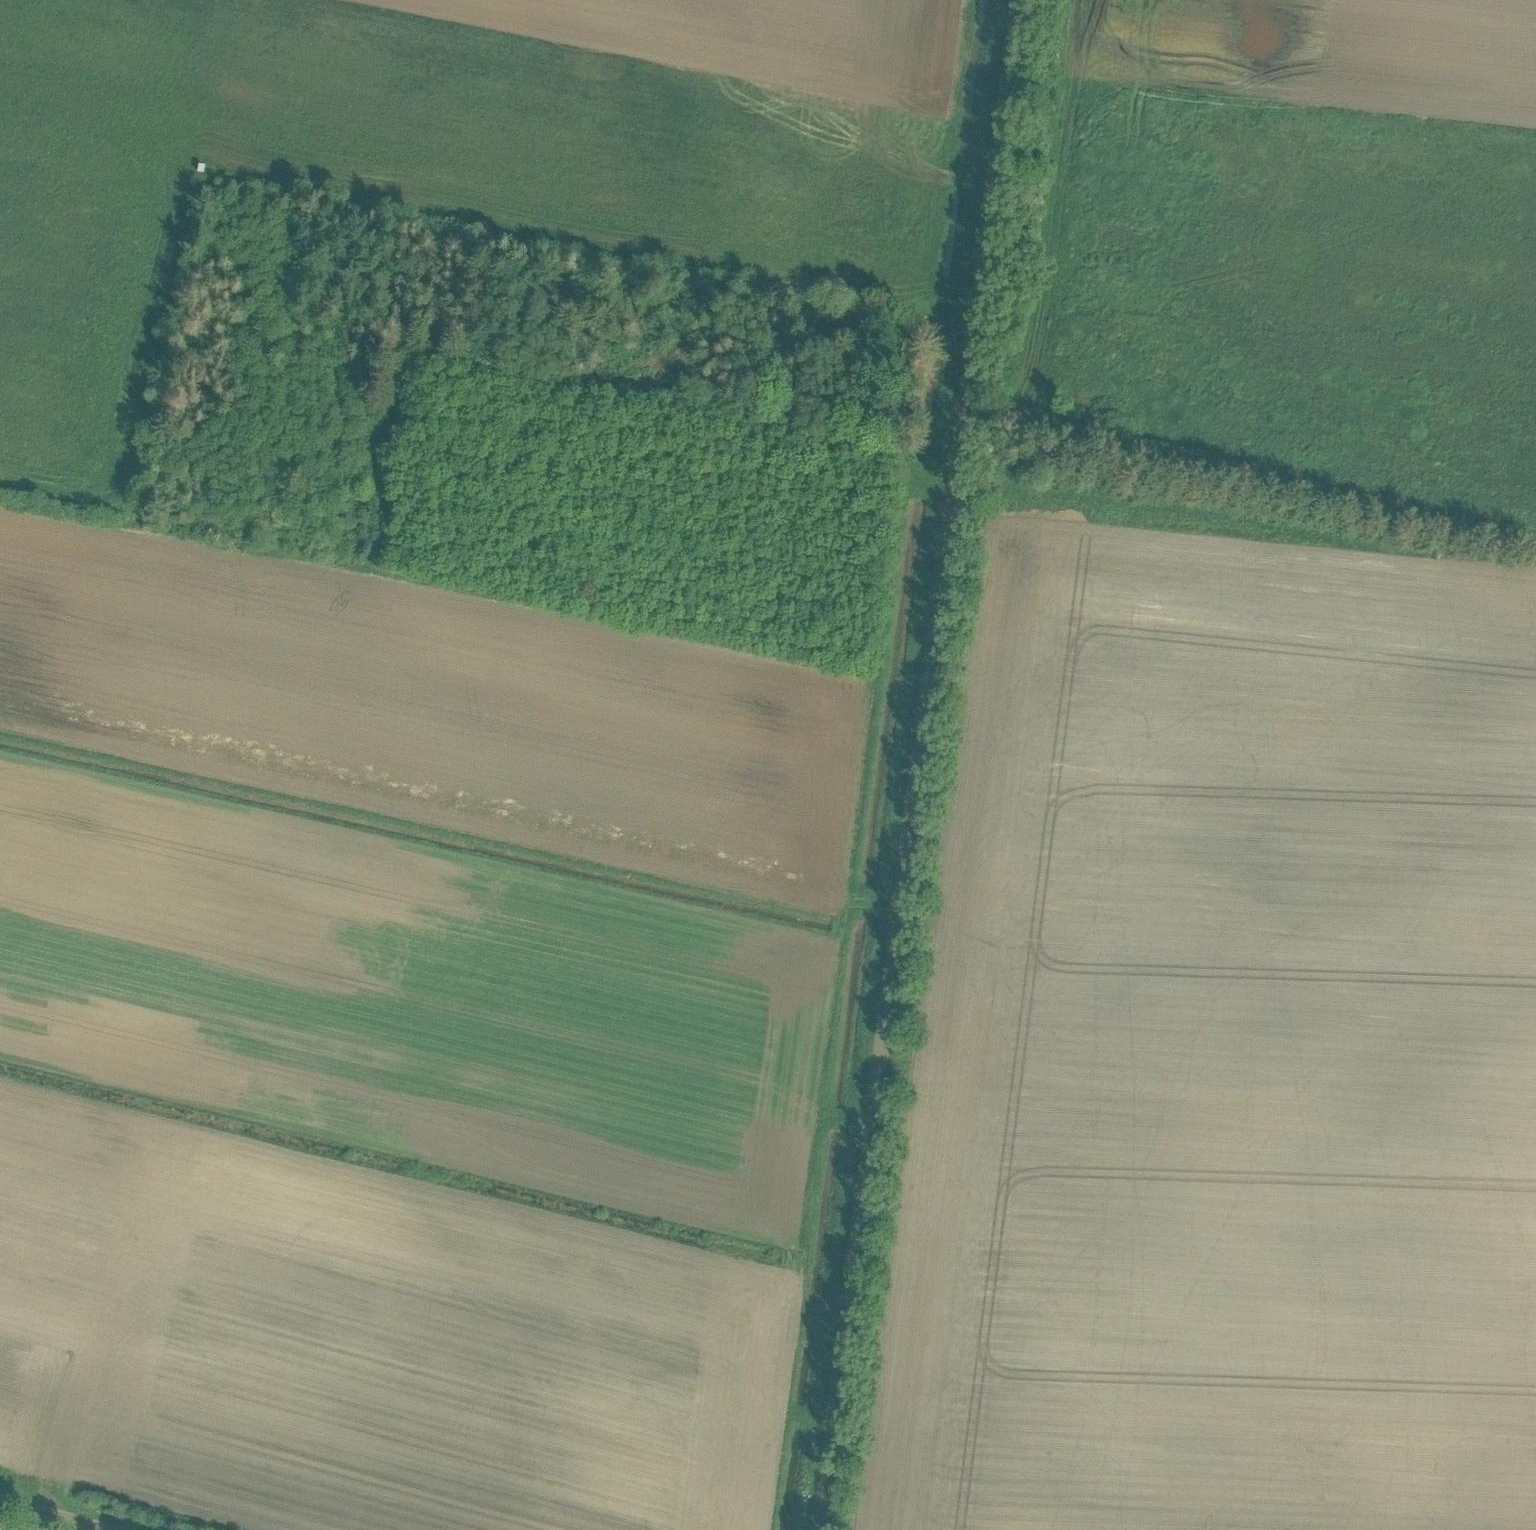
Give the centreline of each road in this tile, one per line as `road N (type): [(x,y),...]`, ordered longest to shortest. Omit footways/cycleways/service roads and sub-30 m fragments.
road 1 (unclassified): [(997,0),(798,1529)]
road 2 (unclassified): [(132,1529),(0,1493)]

